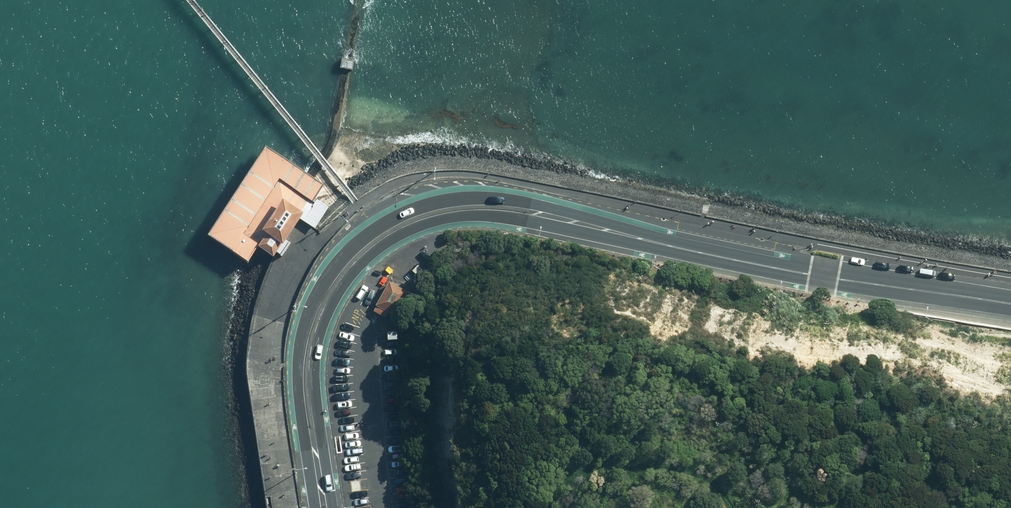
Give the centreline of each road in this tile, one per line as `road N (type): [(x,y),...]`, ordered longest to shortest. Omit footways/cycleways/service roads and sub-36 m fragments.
road 1 (primary): [(324,506),(304,431),(299,359),(312,308),(350,248),(412,210),(471,197),(546,208),(625,235)]
road 2 (primary): [(625,235),(465,217),(424,225),(371,255),(337,297),(319,350),(324,506)]
road 3 (primary): [(625,235),(824,277),(1010,304)]
road 4 (track): [(543,507),(563,483),(605,469),(657,469),(699,476),(732,507)]

